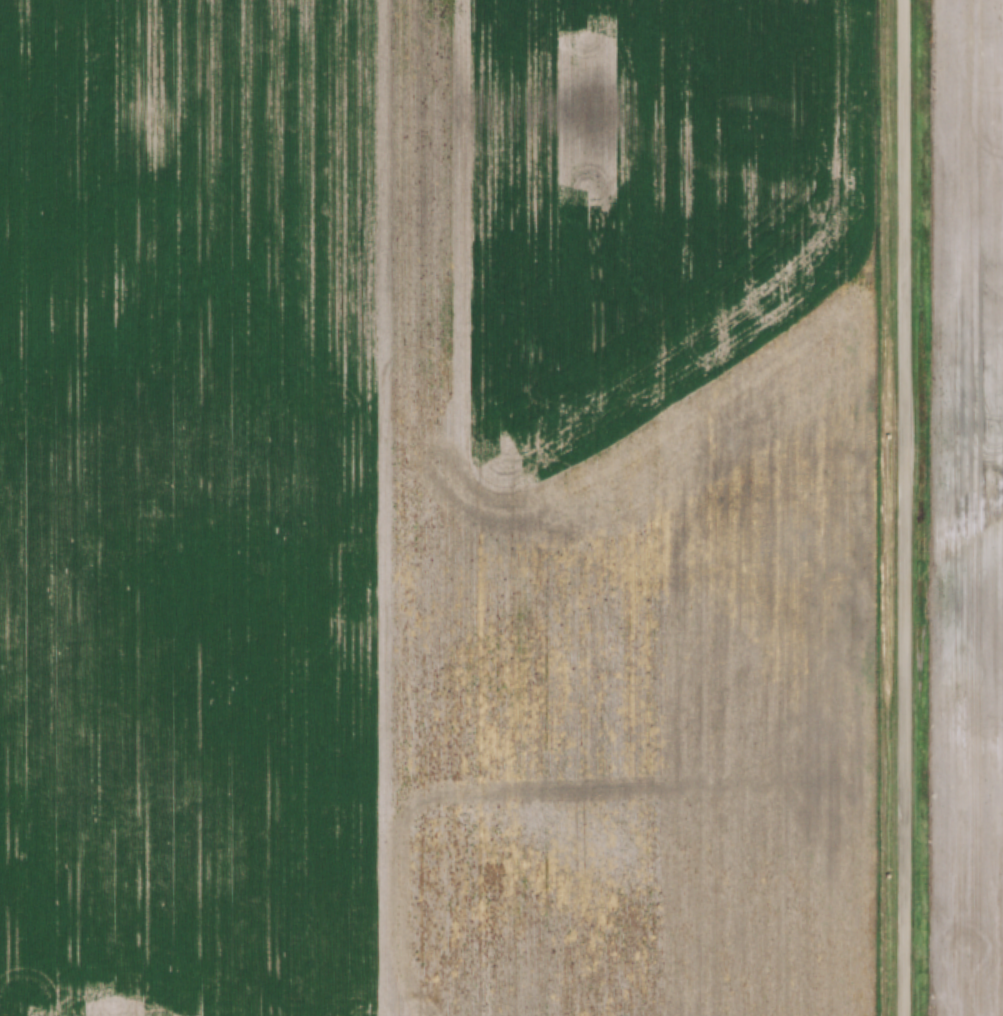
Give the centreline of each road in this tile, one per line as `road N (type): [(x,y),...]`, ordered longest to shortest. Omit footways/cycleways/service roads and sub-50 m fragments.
road 1 (residential): [(907,1015),(906,0)]

